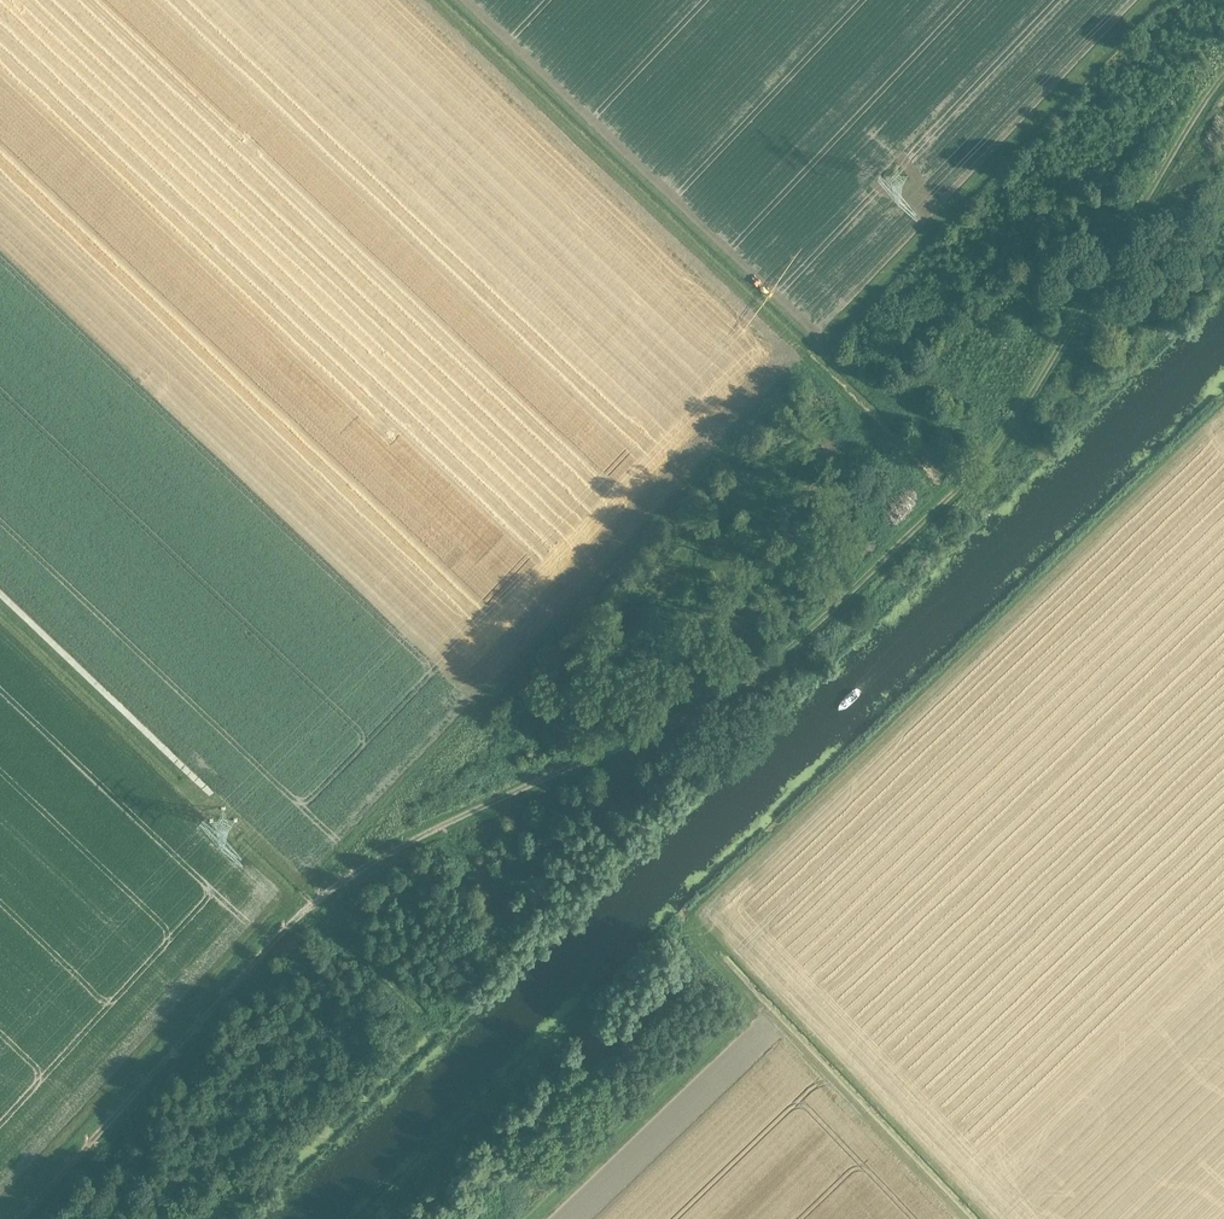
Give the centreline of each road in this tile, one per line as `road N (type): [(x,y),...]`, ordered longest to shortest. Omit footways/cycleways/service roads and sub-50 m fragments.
road 1 (track): [(23,1218),(304,906),(481,807),(692,724),(899,545),(1021,406),(1223,76)]

